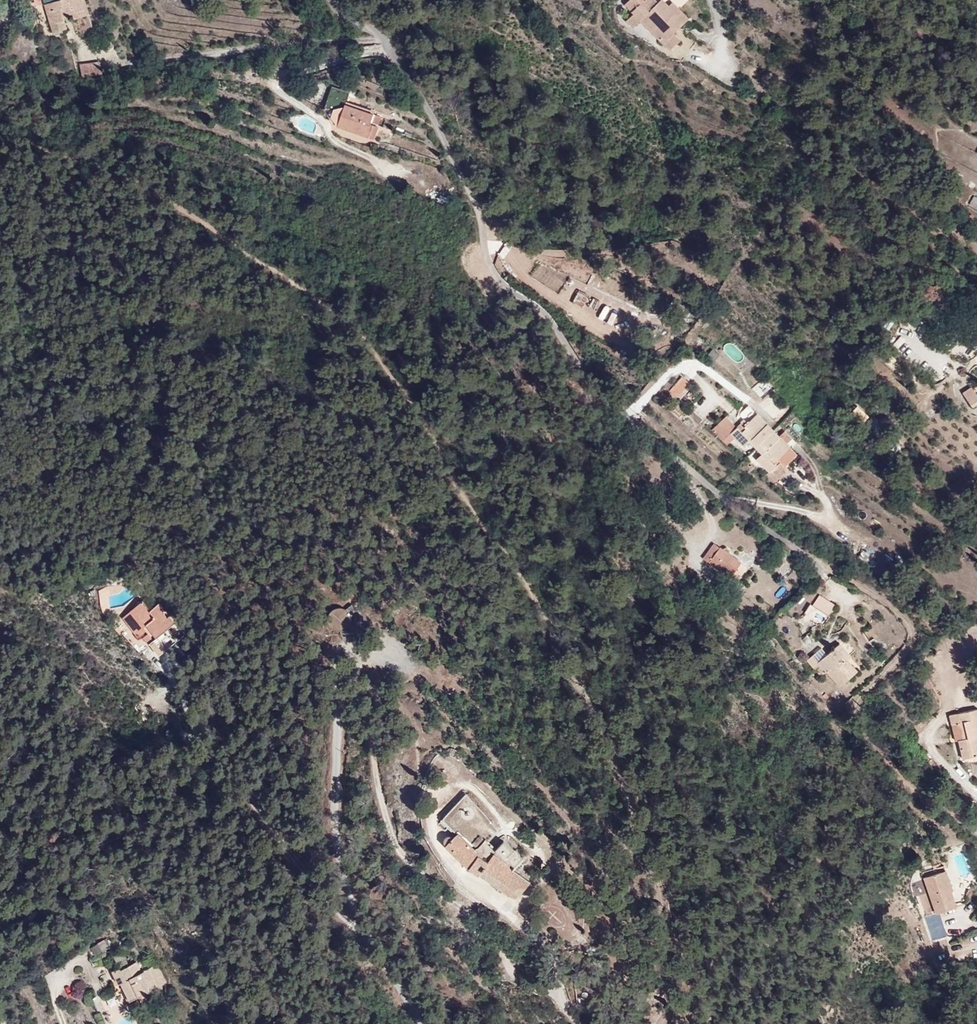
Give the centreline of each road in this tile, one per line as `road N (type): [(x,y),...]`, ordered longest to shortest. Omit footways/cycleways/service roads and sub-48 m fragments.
road 1 (unclassified): [(331,0),(346,22),(387,40),(412,80),(477,211),(490,271),(501,284),(541,309),(617,414),(822,561)]
road 2 (unclassified): [(422,1023),(362,923),(339,855),(336,810),(342,671),(372,651),(400,653)]
road 3 (track): [(560,994),(518,972),(404,858),(374,773),(371,688),(355,657)]
road 4 (track): [(822,561),(878,593),(914,633),(909,650),(859,701),(860,724),(911,787),(976,833)]
road 5 (unclassified): [(976,43),(920,34),(818,0)]

